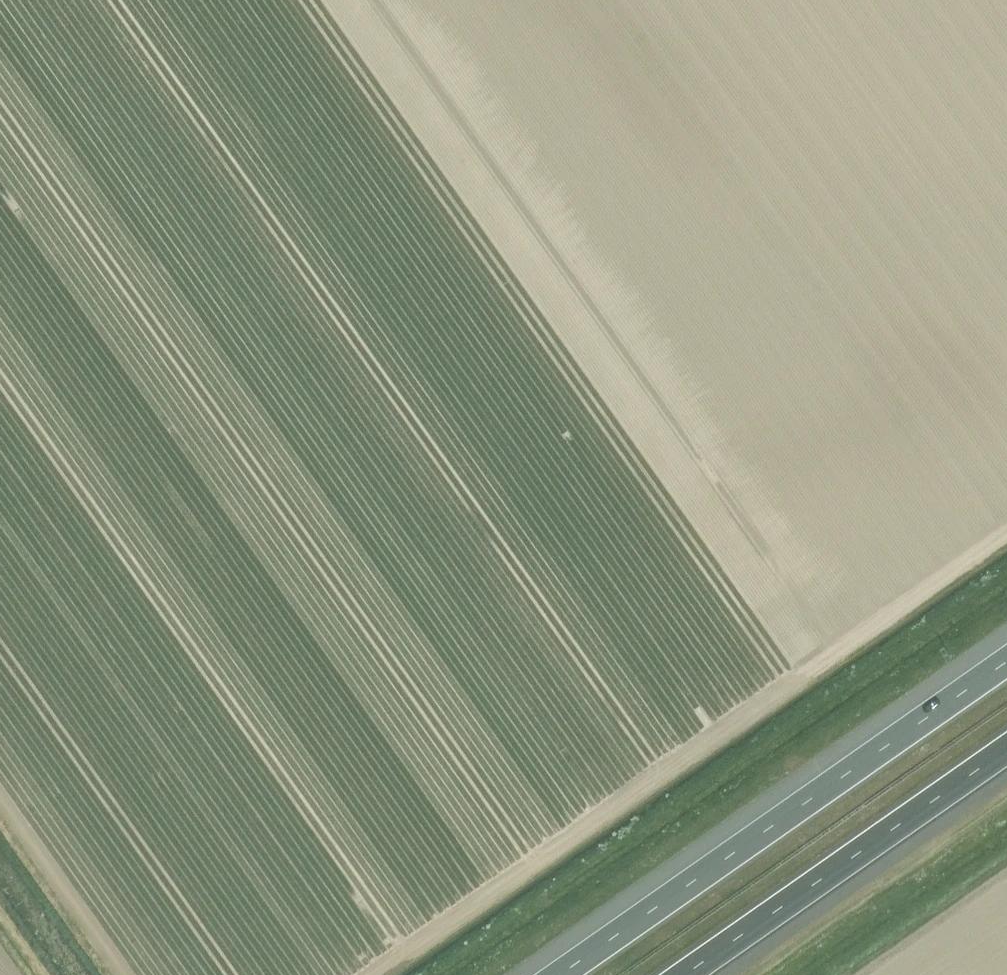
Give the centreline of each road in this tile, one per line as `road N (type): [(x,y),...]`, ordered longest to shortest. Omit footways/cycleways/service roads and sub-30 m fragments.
road 1 (motorway): [(1006,661),(561,974)]
road 2 (motorway): [(685,974),(1006,748)]

